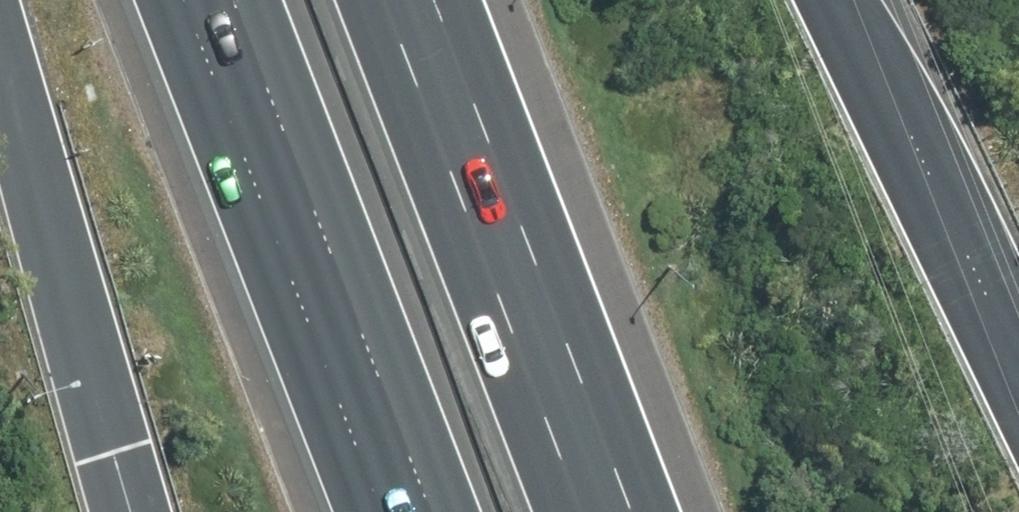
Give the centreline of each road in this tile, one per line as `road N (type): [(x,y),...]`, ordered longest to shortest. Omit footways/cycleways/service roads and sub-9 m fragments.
road 1 (motorway): [(430,511),(232,0)]
road 2 (motorway): [(382,0),(579,511)]
road 3 (motorway): [(134,511),(0,30)]
road 4 (motorway): [(858,0),(1018,333)]

